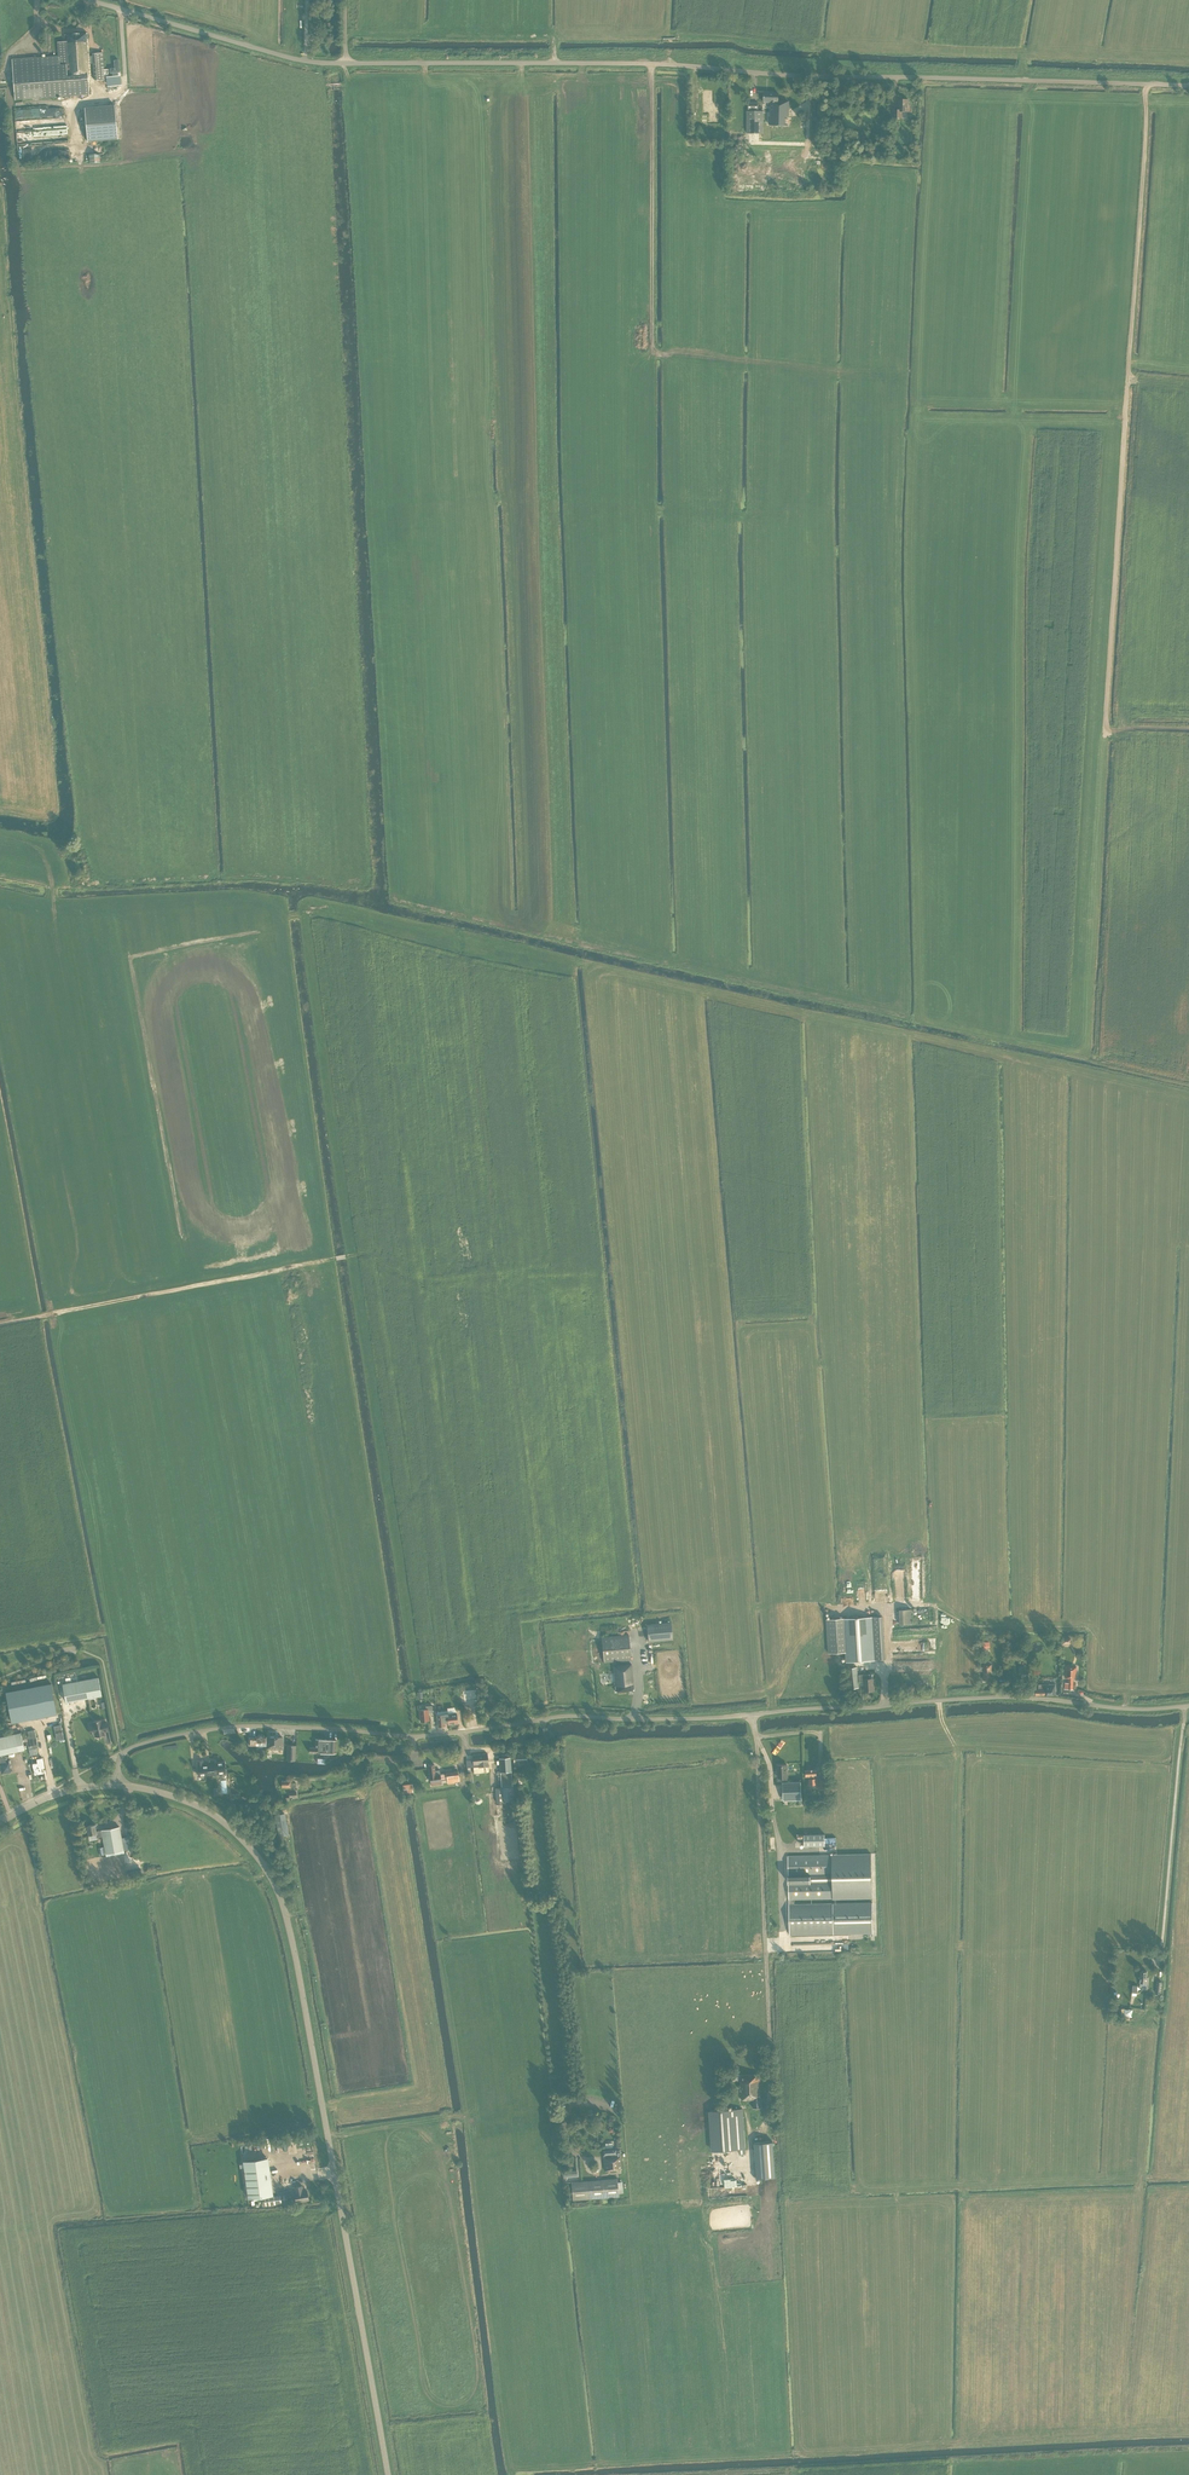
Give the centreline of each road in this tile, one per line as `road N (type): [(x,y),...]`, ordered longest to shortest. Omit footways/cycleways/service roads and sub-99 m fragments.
road 1 (unclassified): [(1188,85),(600,63),(331,64),(86,0)]
road 2 (unclassified): [(117,1785),(119,1761),(132,1747),(234,1726),(418,1736),(565,1715),(711,1718),(988,1697),(1188,1706)]
road 3 (tertiary): [(388,2474),(280,1896),(253,1851),(210,1812),(117,1785)]
road 4 (track): [(544,1719),(543,1797),(573,2096),(583,2117)]
road 5 (tertiary): [(0,1822),(56,1793),(117,1785)]

